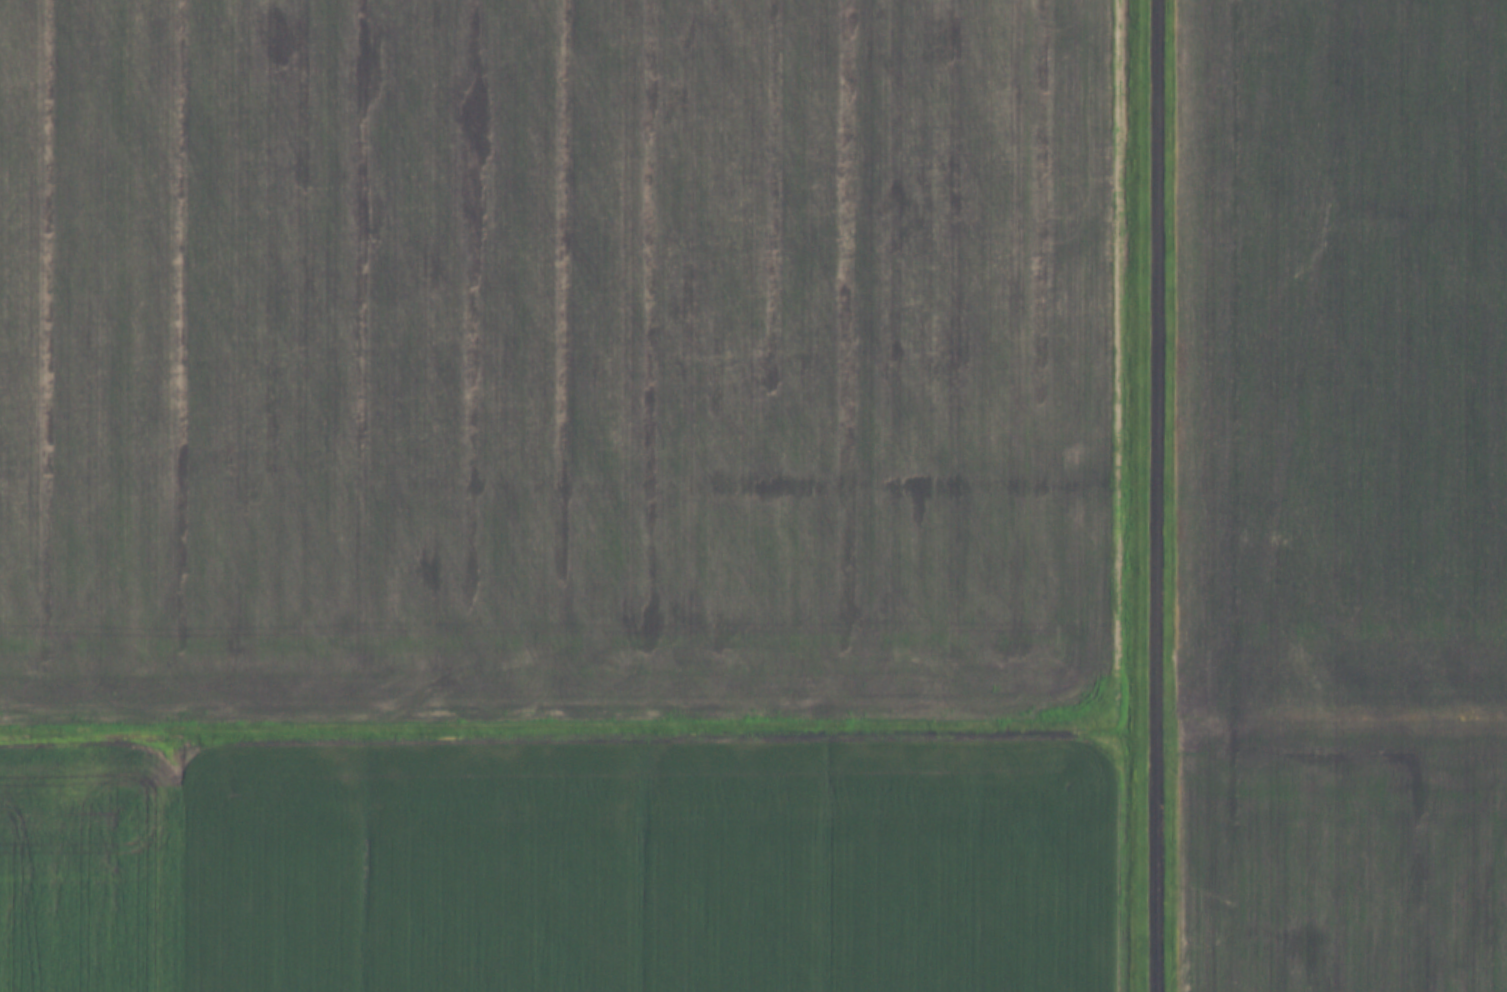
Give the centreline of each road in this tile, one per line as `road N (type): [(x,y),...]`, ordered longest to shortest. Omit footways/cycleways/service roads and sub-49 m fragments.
road 1 (track): [(1159,991),(1161,0)]

